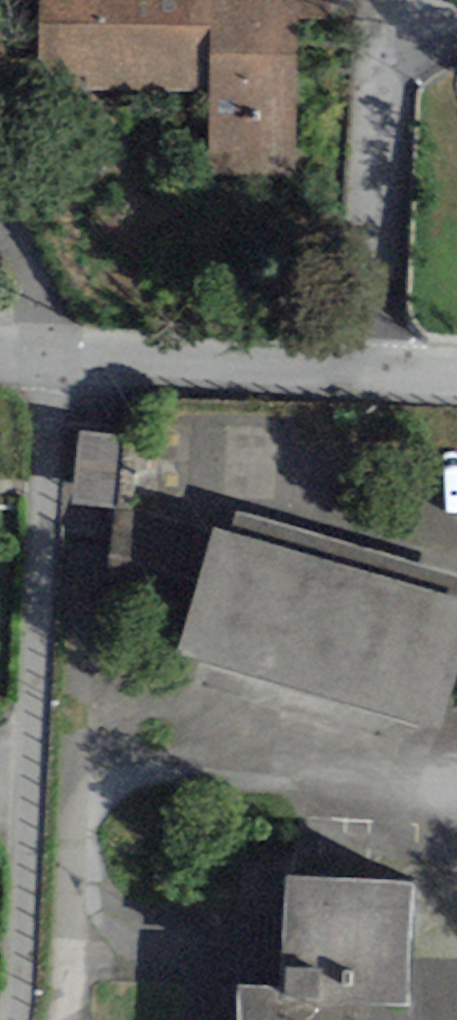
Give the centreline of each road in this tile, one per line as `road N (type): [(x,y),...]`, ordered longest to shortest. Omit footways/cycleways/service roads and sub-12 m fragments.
road 1 (residential): [(15,1019),(55,352)]
road 2 (residential): [(377,371),(394,28)]
road 3 (residential): [(55,352),(377,371)]

